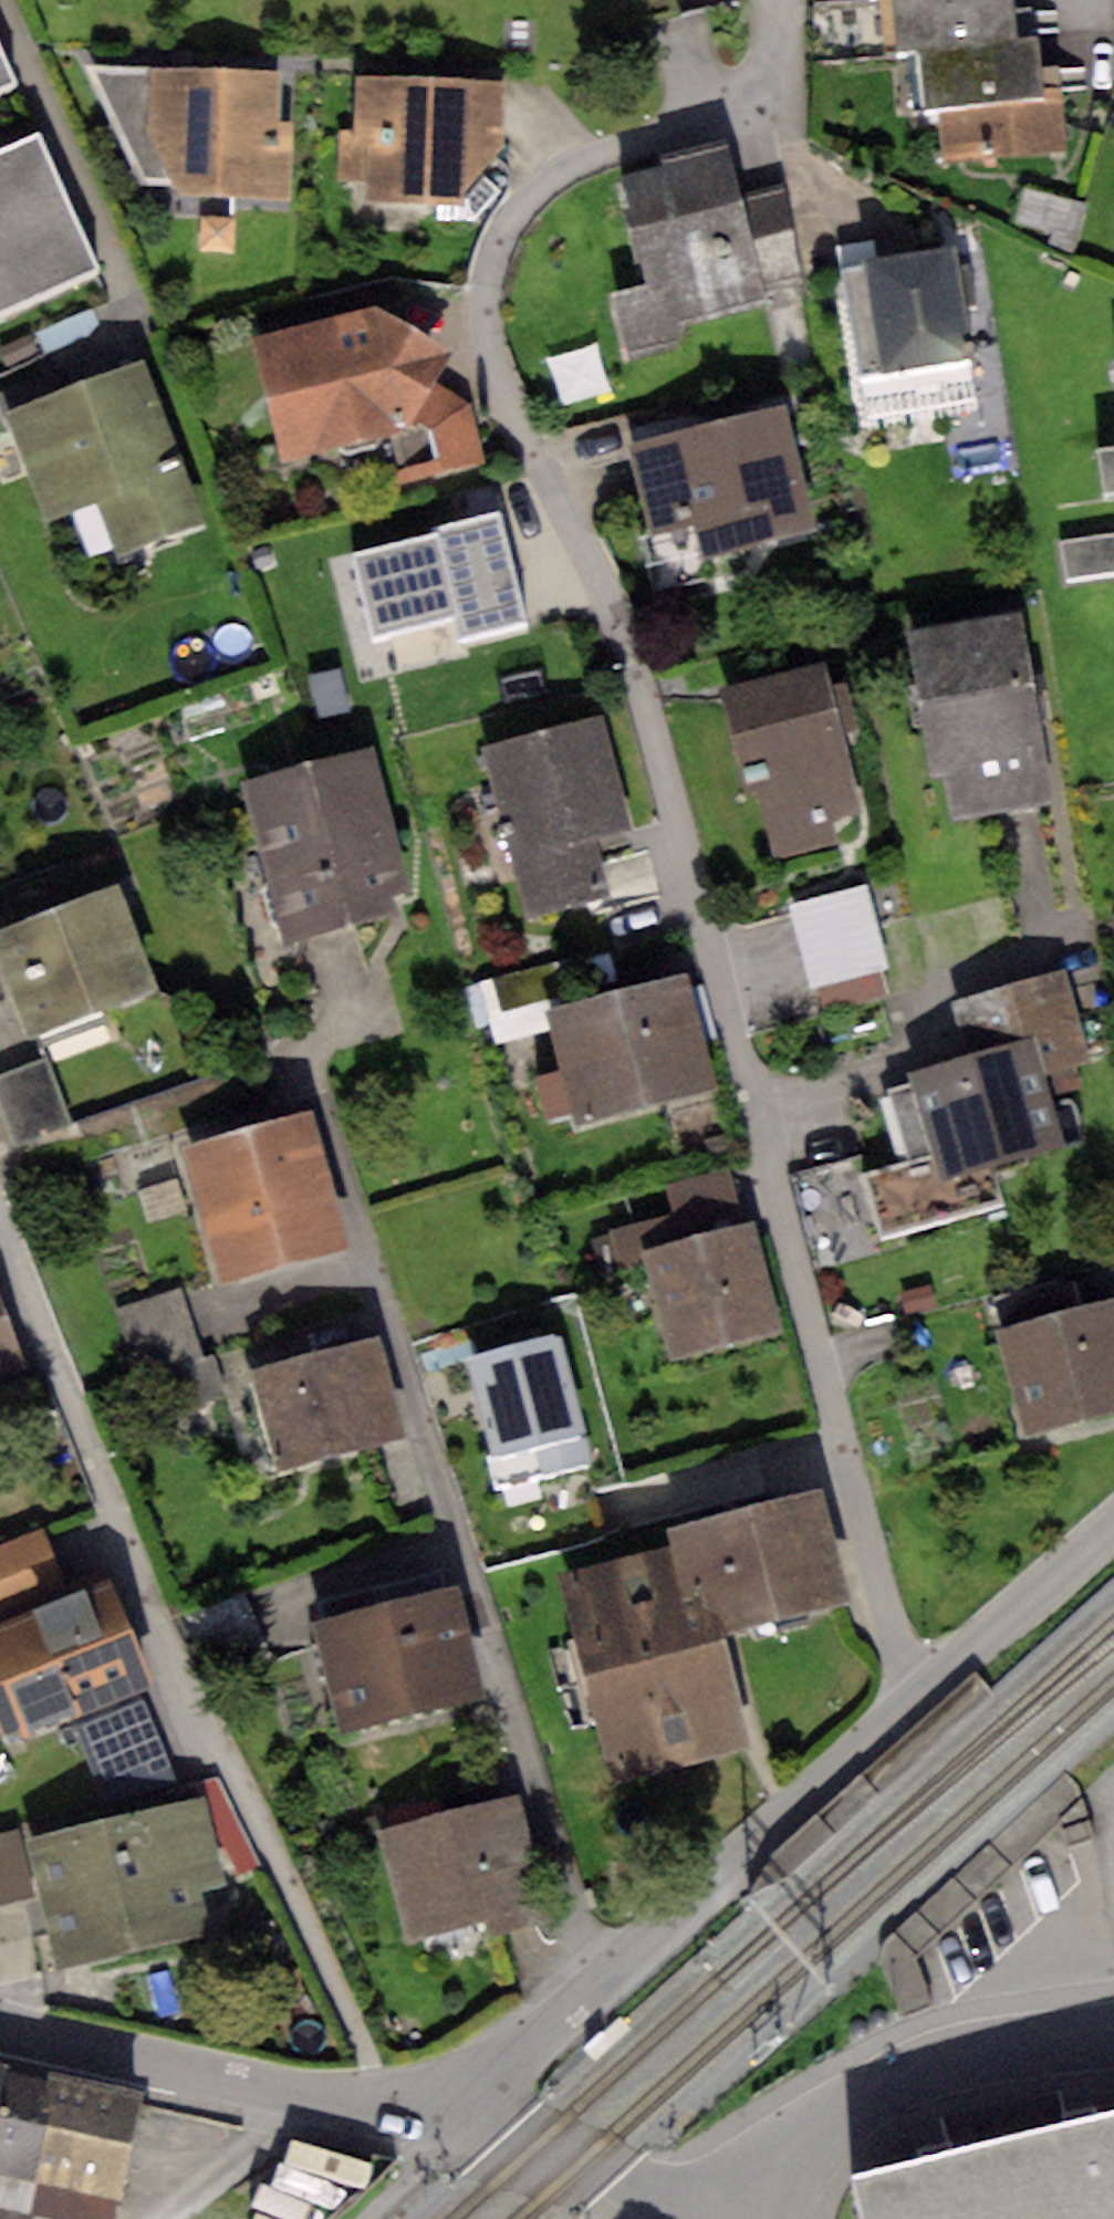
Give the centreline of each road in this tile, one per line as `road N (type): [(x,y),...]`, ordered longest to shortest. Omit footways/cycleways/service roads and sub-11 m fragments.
road 1 (residential): [(777,0),(775,82),(764,103),(536,185),(502,229),(482,285),(481,339),(494,383),(608,594),(695,876),(909,1699)]
road 2 (residential): [(382,2105),(343,2006),(155,1614),(0,1223)]
road 3 (residential): [(470,2122),(606,1979),(909,1699)]
road 4 (residential): [(706,2209),(915,2077),(988,2045),(1113,2027)]
road 5 (residential): [(0,2028),(382,2105)]
road 6 (residential): [(909,1699),(1113,1516)]
road 7 (residential): [(706,2209),(470,2122)]

